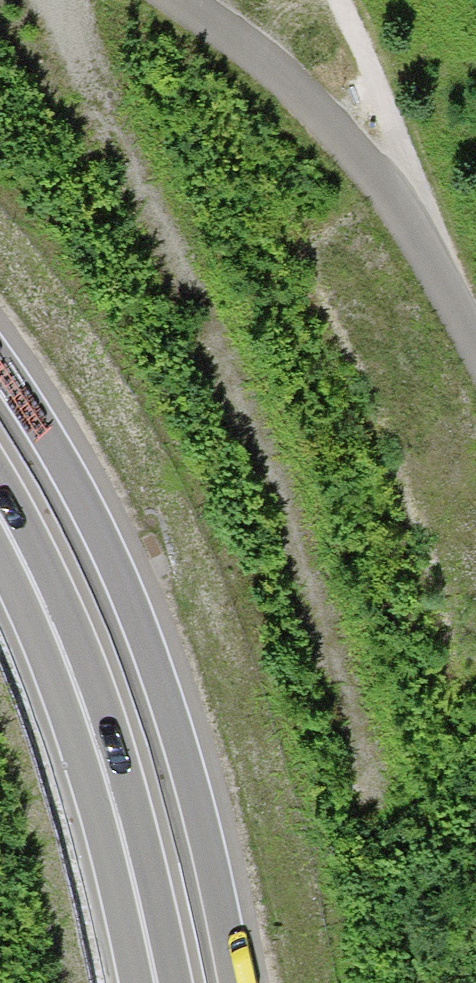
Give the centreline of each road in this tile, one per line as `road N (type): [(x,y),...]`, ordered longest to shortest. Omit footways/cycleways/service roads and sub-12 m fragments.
road 1 (track): [(375,788),(342,660),(199,324),(54,41),(49,0)]
road 2 (motorway): [(238,982),(192,788),(141,626),(91,512),(0,362)]
road 3 (motorway): [(0,481),(39,551),(132,800),(178,982)]
road 4 (motorway): [(0,560),(67,723),(133,982)]

